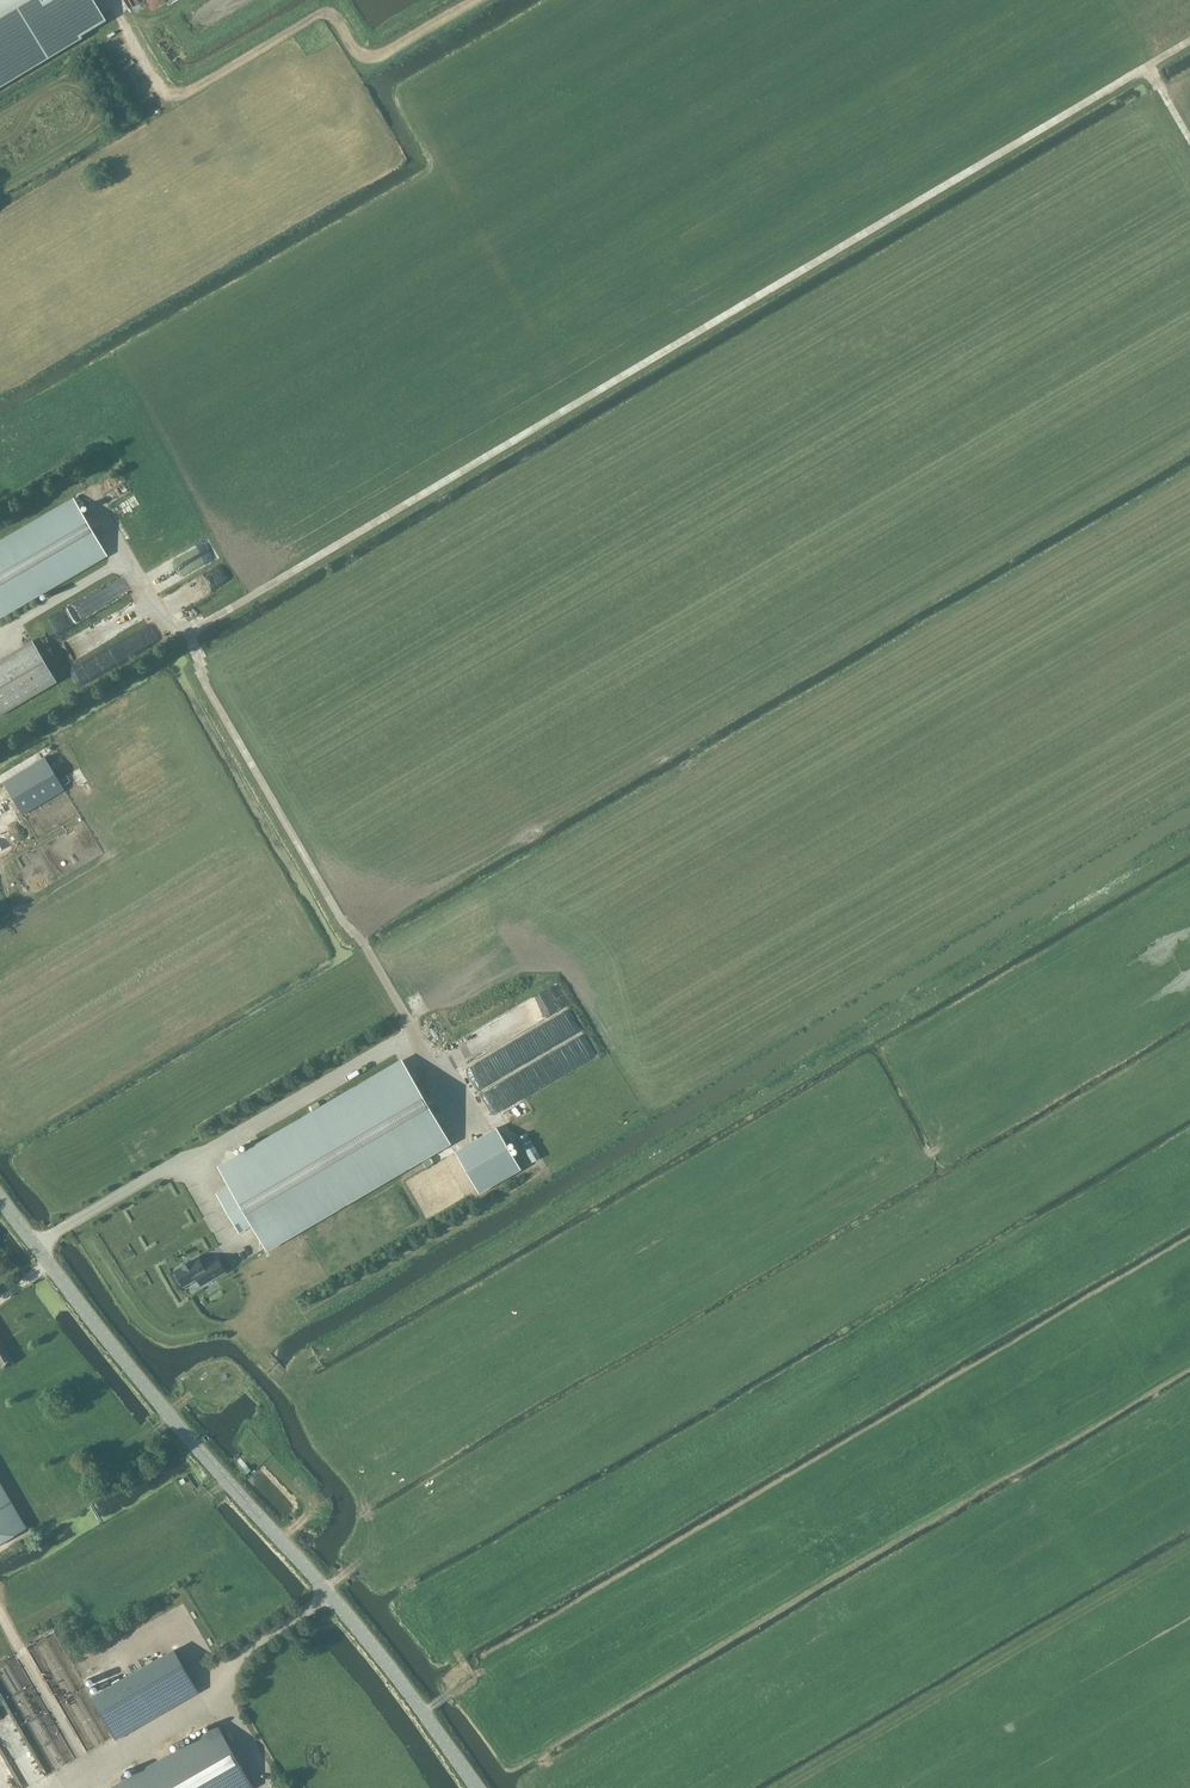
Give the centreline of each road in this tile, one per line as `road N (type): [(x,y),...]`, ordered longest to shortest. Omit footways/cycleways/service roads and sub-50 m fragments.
road 1 (tertiary): [(476,1787),(322,1586),(114,1351),(0,1197)]
road 2 (track): [(72,1787),(216,1703),(222,1673),(328,1595)]
road 3 (track): [(342,1466),(365,1503),(362,1548),(322,1586)]

